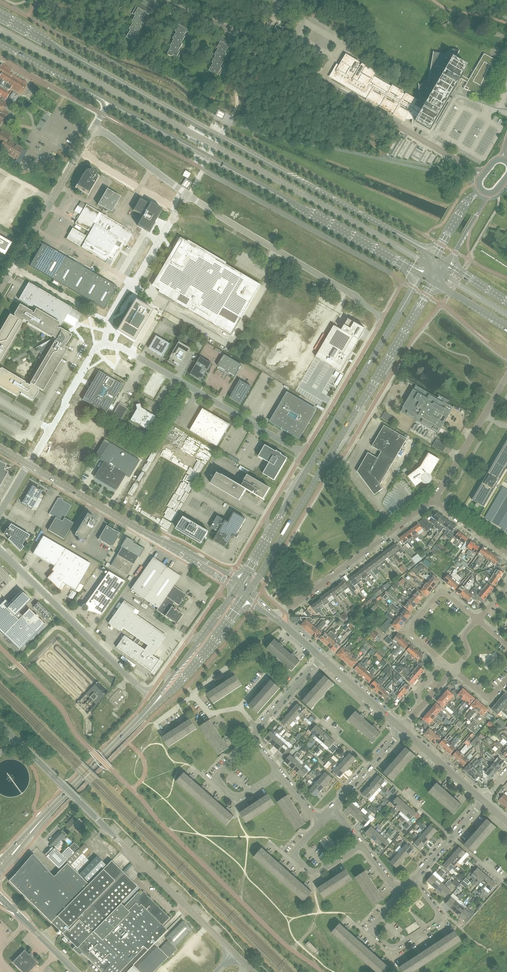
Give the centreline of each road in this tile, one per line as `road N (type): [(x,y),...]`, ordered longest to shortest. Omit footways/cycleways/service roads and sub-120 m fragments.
road 1 (primary): [(370,220),(0,15)]
road 2 (primary): [(107,102),(423,276)]
road 3 (primary): [(423,276),(240,580)]
road 4 (unclassified): [(105,343),(111,313),(178,209),(80,153)]
road 5 (residential): [(483,175),(258,43)]
road 6 (unclassified): [(234,955),(61,783)]
road 7 (unclassified): [(167,670),(145,693),(0,552)]
road 8 (unclassified): [(303,453),(105,343)]
road 9 (primary): [(0,866),(145,714)]
road 10 (residential): [(435,497),(276,618)]
road 11 (primary): [(250,591),(335,447)]
road 12 (residential): [(390,907),(369,929),(391,947),(437,920),(439,911),(413,881)]
road 13 (unclassified): [(0,289),(80,153)]
road 14 (unclassified): [(383,319),(303,453)]
road 15 (primary): [(145,714),(245,597)]
road 16 (tertiary): [(153,537),(28,464)]
road 17 (unclassified): [(105,343),(28,464)]
road 18 (unclassified): [(435,497),(506,376)]
road 19 (residential): [(477,620),(440,596),(411,629),(442,661)]
road 20 (unclassified): [(383,319),(276,250)]
road 21 (primary): [(0,44),(107,102)]

